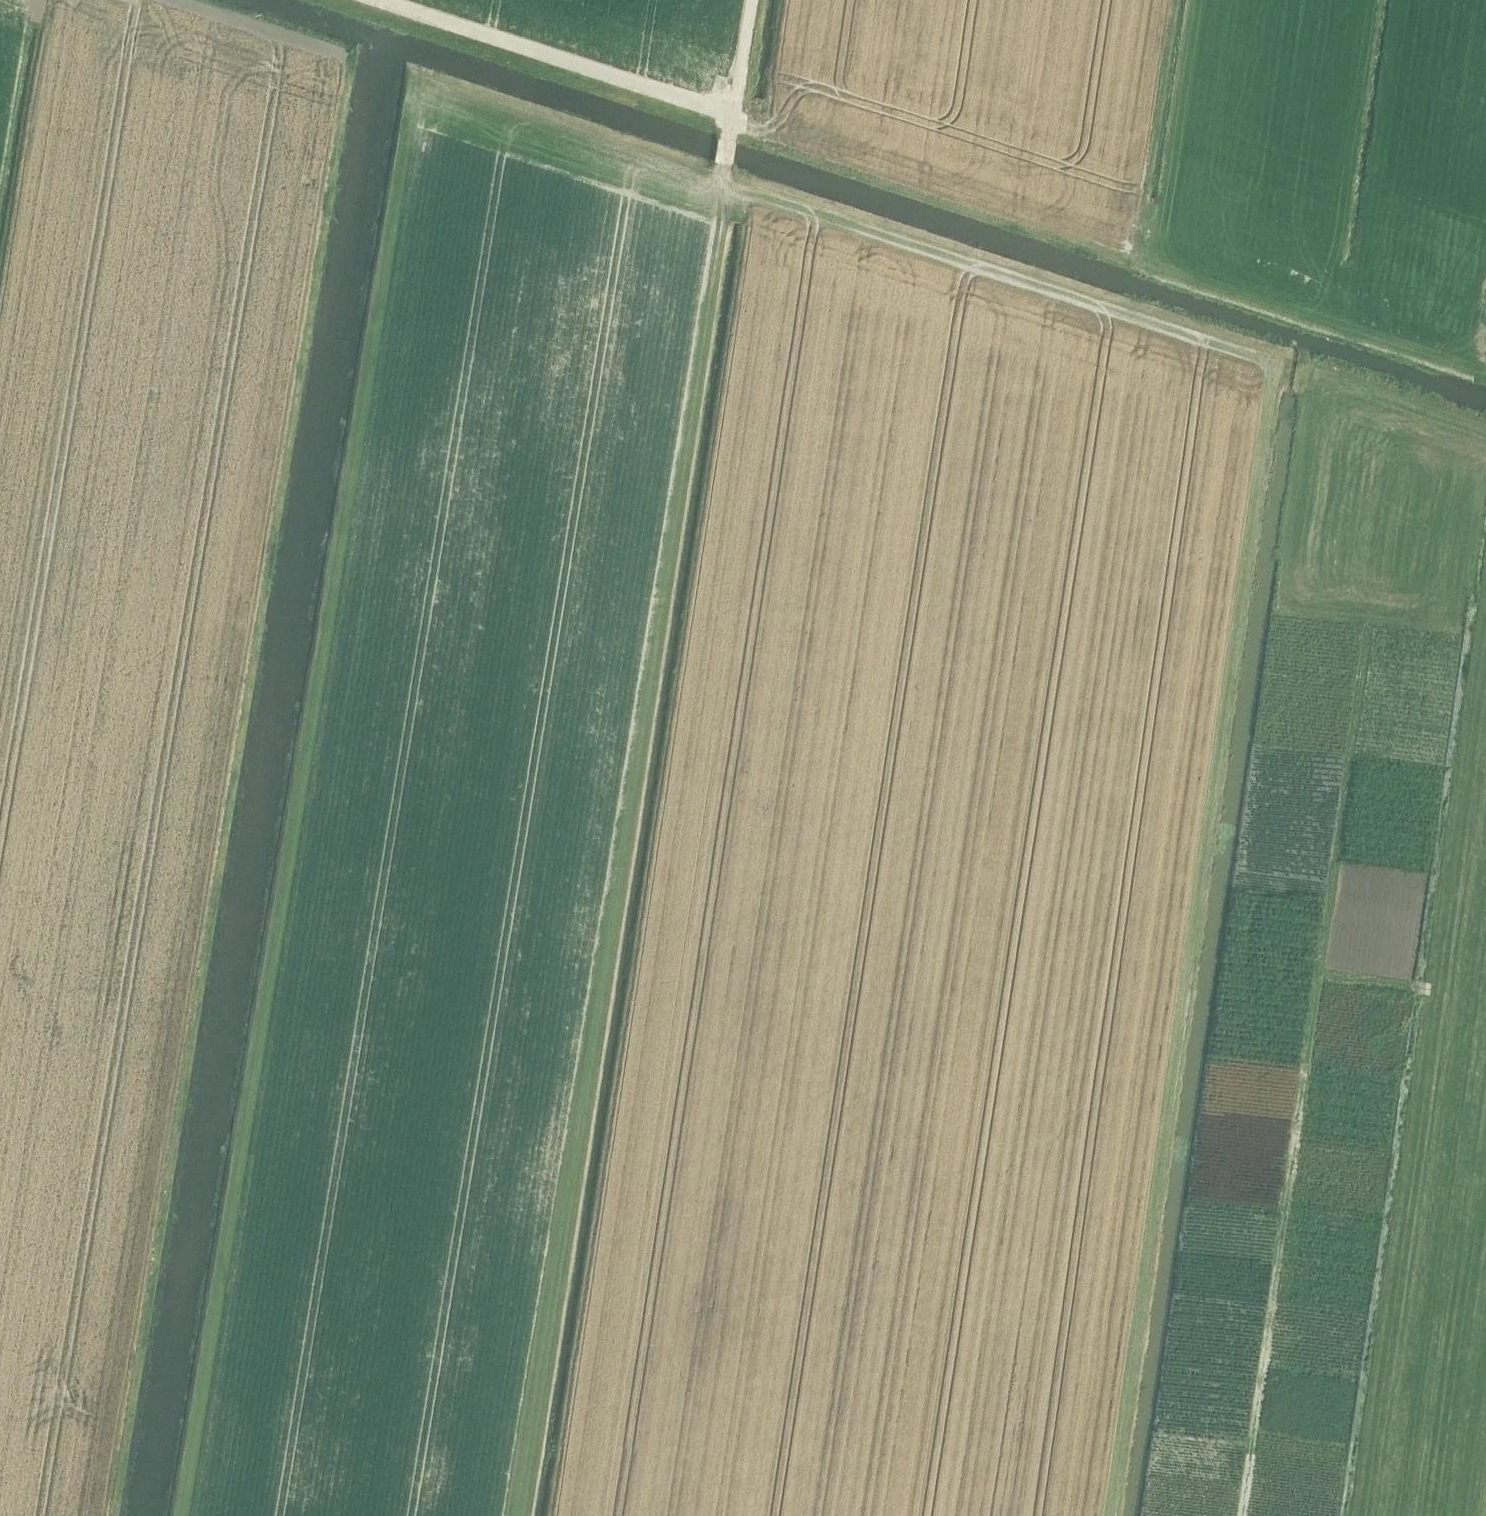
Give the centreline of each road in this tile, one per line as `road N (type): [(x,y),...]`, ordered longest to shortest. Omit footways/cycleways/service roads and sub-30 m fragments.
road 1 (track): [(1244,1515),(1371,625)]
road 2 (track): [(375,0),(734,117),(752,0)]

